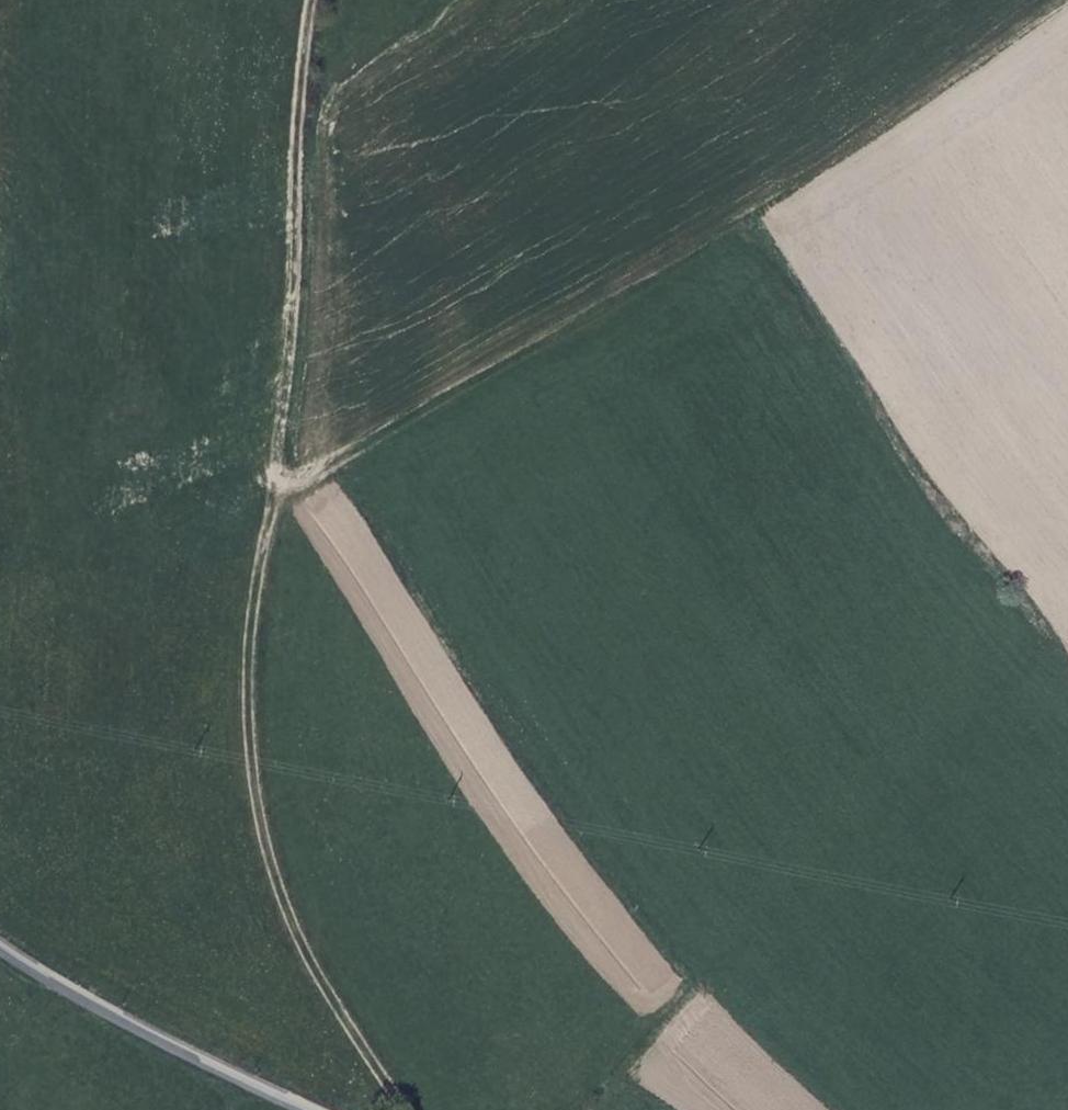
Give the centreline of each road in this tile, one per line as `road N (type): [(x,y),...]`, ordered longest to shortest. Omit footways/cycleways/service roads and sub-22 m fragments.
road 1 (unclassified): [(302,1109),(0,953)]

